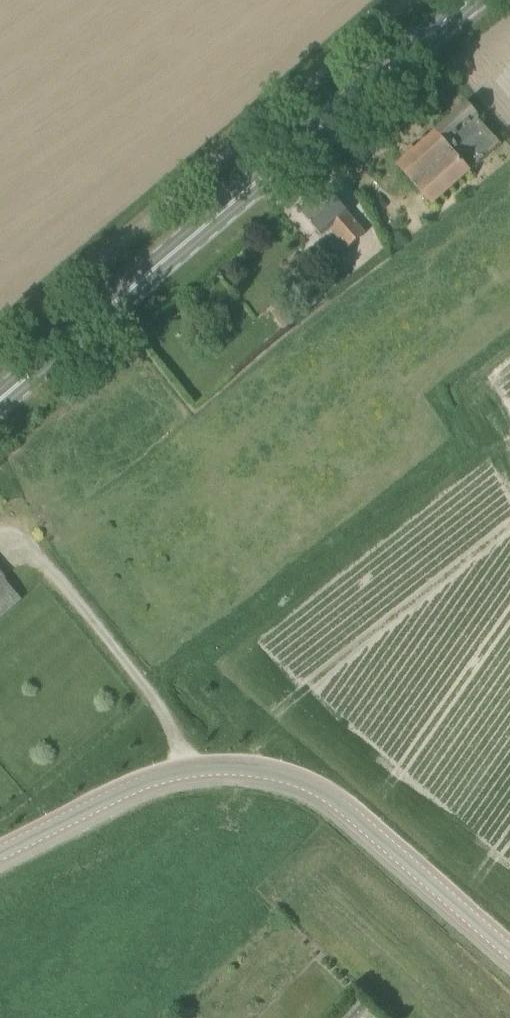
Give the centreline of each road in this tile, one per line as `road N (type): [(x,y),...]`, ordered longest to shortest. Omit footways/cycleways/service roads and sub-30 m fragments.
road 1 (primary): [(0,400),(472,0)]
road 2 (tertiary): [(509,951),(346,808),(272,773),(185,772),(0,855)]

